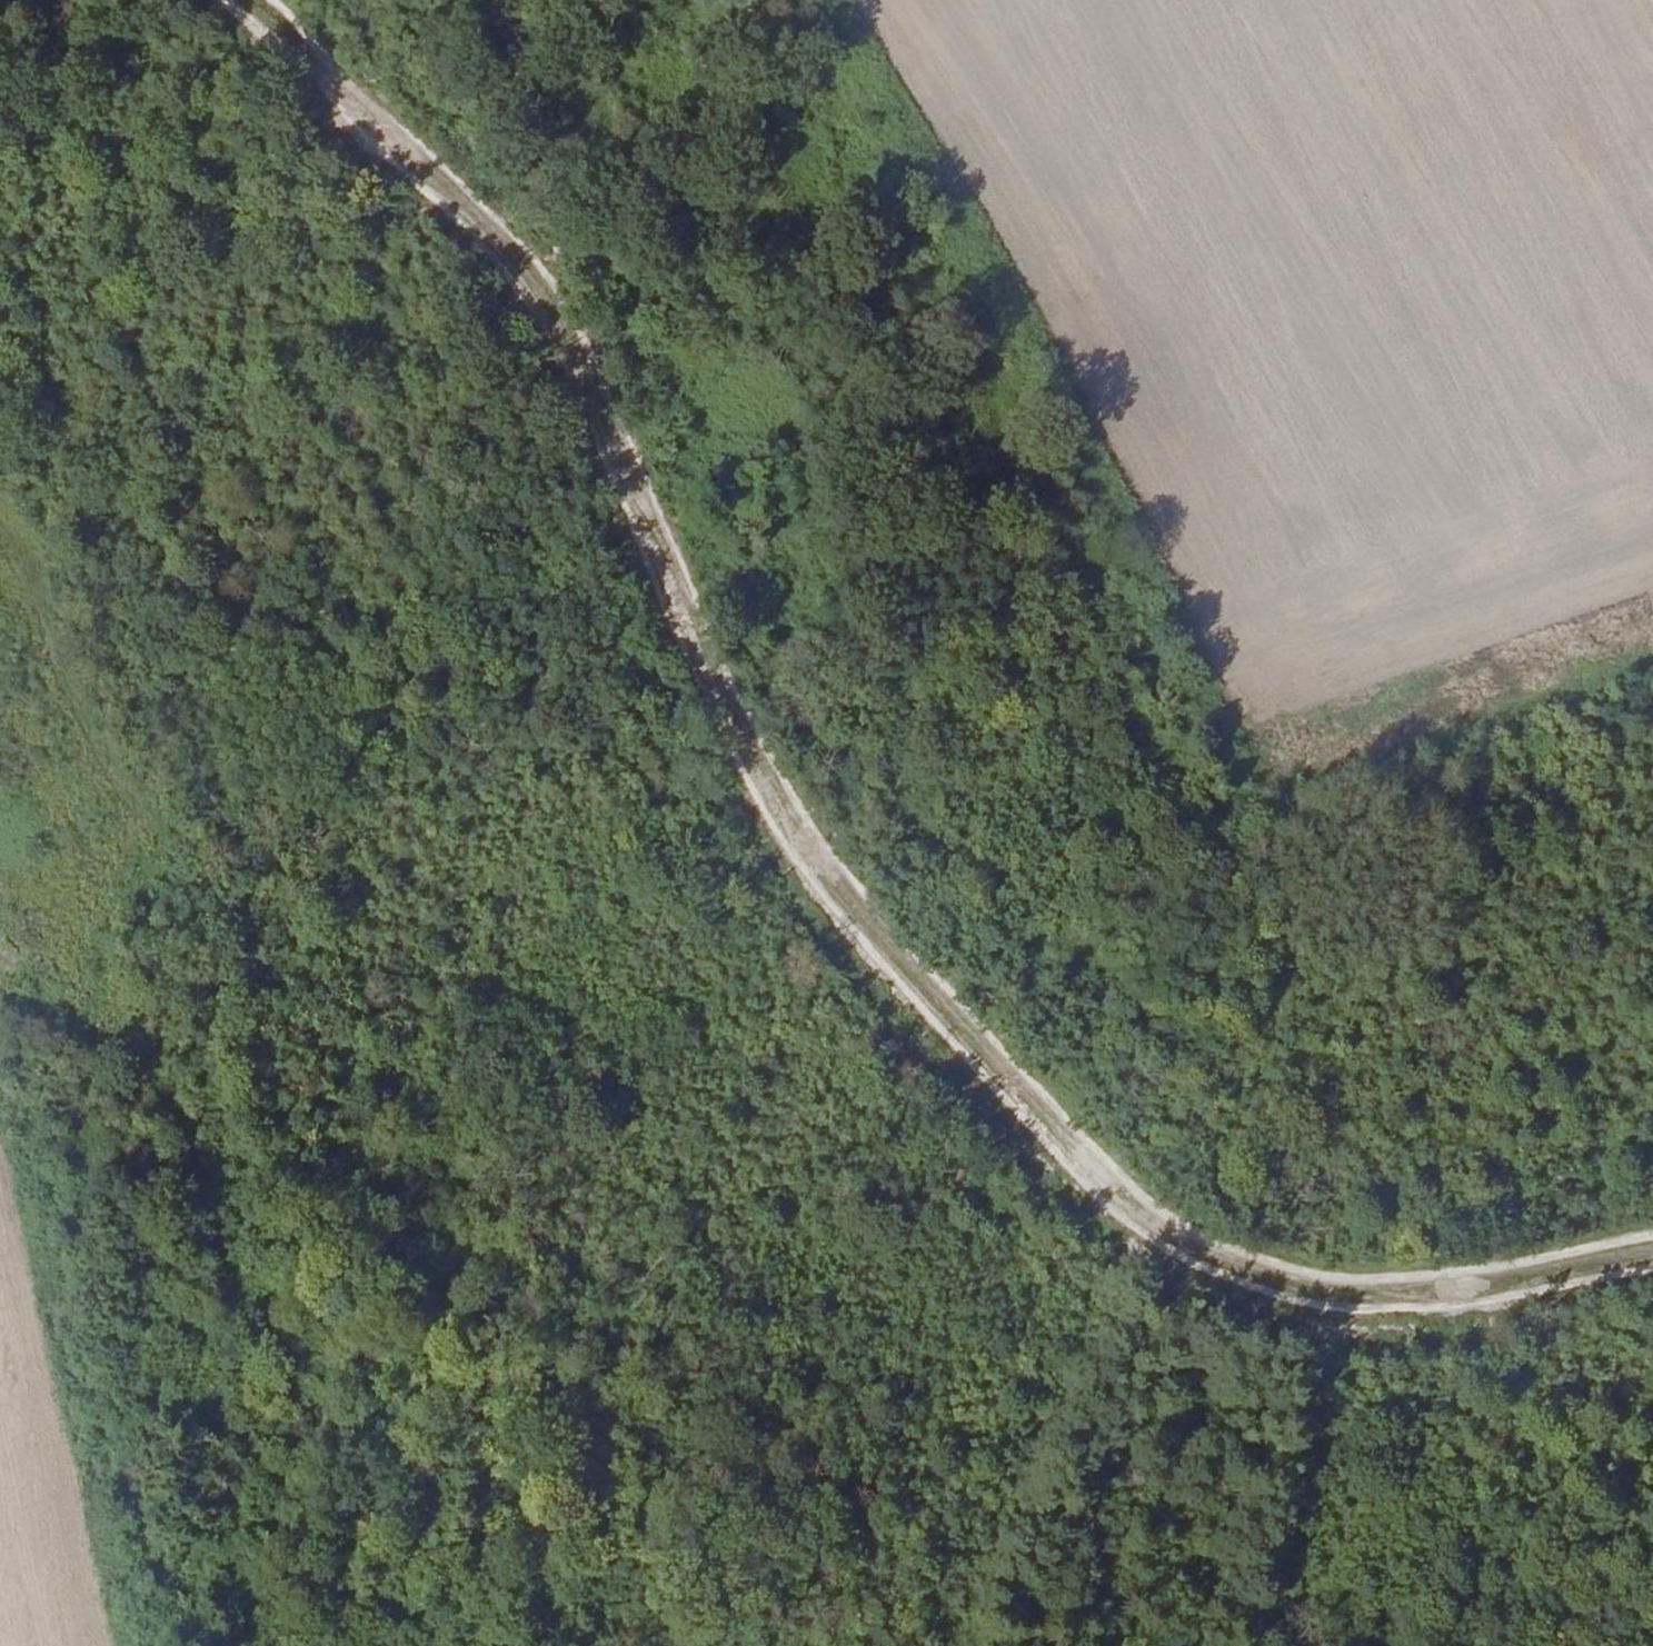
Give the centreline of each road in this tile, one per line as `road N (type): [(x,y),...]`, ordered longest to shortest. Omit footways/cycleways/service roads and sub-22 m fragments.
road 1 (track): [(0,963),(109,1017),(157,1064),(183,1125),(200,1211),(225,1267),(233,1326),(216,1428),(226,1506),(287,1645)]

